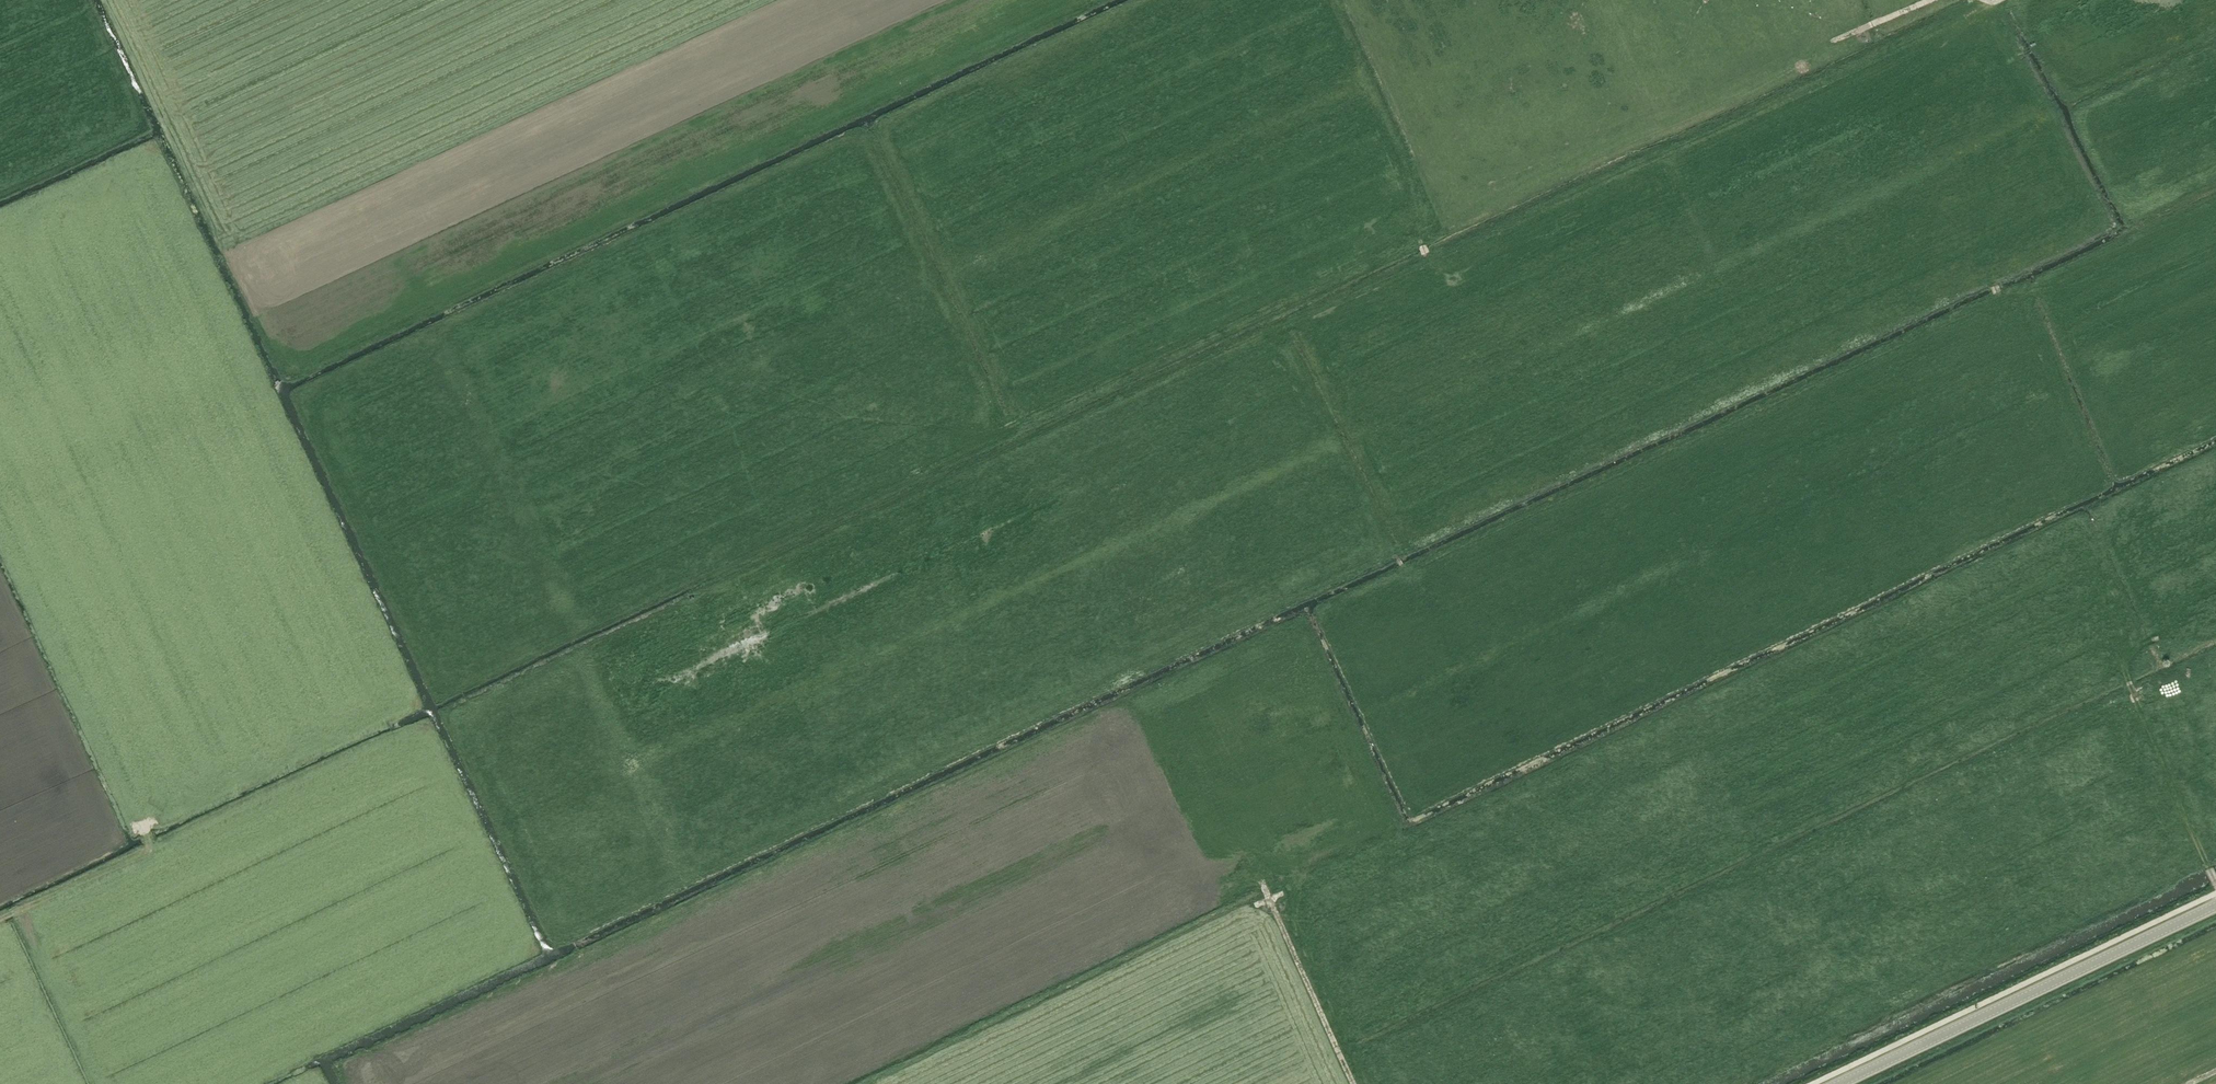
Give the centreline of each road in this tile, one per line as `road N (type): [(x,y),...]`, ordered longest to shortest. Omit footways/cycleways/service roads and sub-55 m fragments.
road 1 (tertiary): [(1837,1083),(2215,904)]

